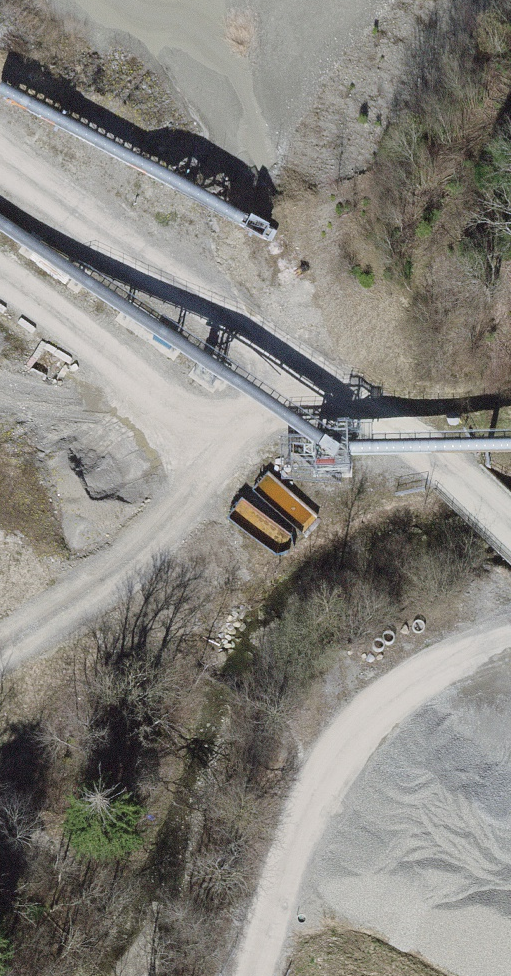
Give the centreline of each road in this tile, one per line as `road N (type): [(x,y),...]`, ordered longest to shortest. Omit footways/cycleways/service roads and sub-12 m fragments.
road 1 (track): [(510,529),(446,470),(0,144)]
road 2 (track): [(262,975),(323,797),(358,727),(444,661),(510,640)]
road 3 (track): [(0,683),(112,593),(292,355)]

